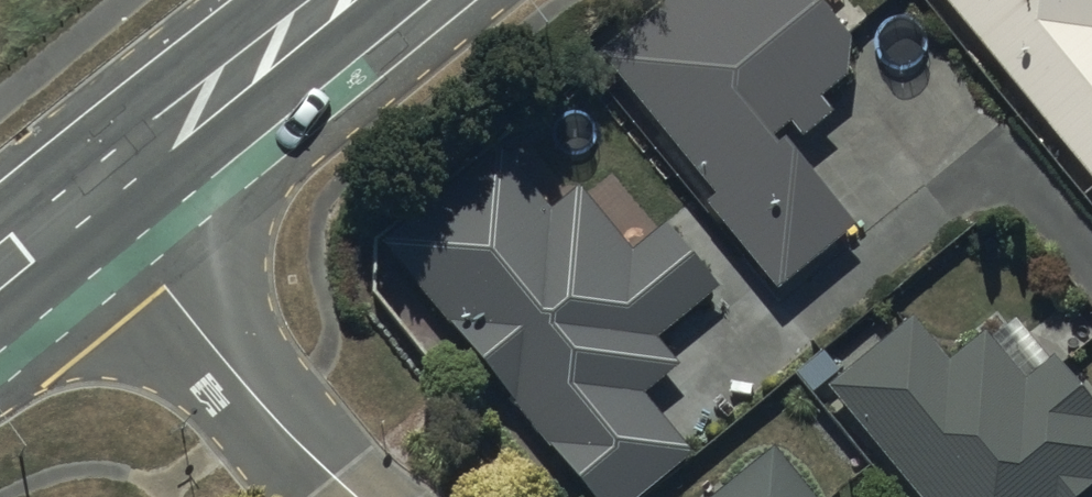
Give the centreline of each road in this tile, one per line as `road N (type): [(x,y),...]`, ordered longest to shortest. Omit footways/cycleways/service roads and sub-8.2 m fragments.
road 1 (residential): [(86,197),(337,496)]
road 2 (secondary): [(86,197),(329,0)]

